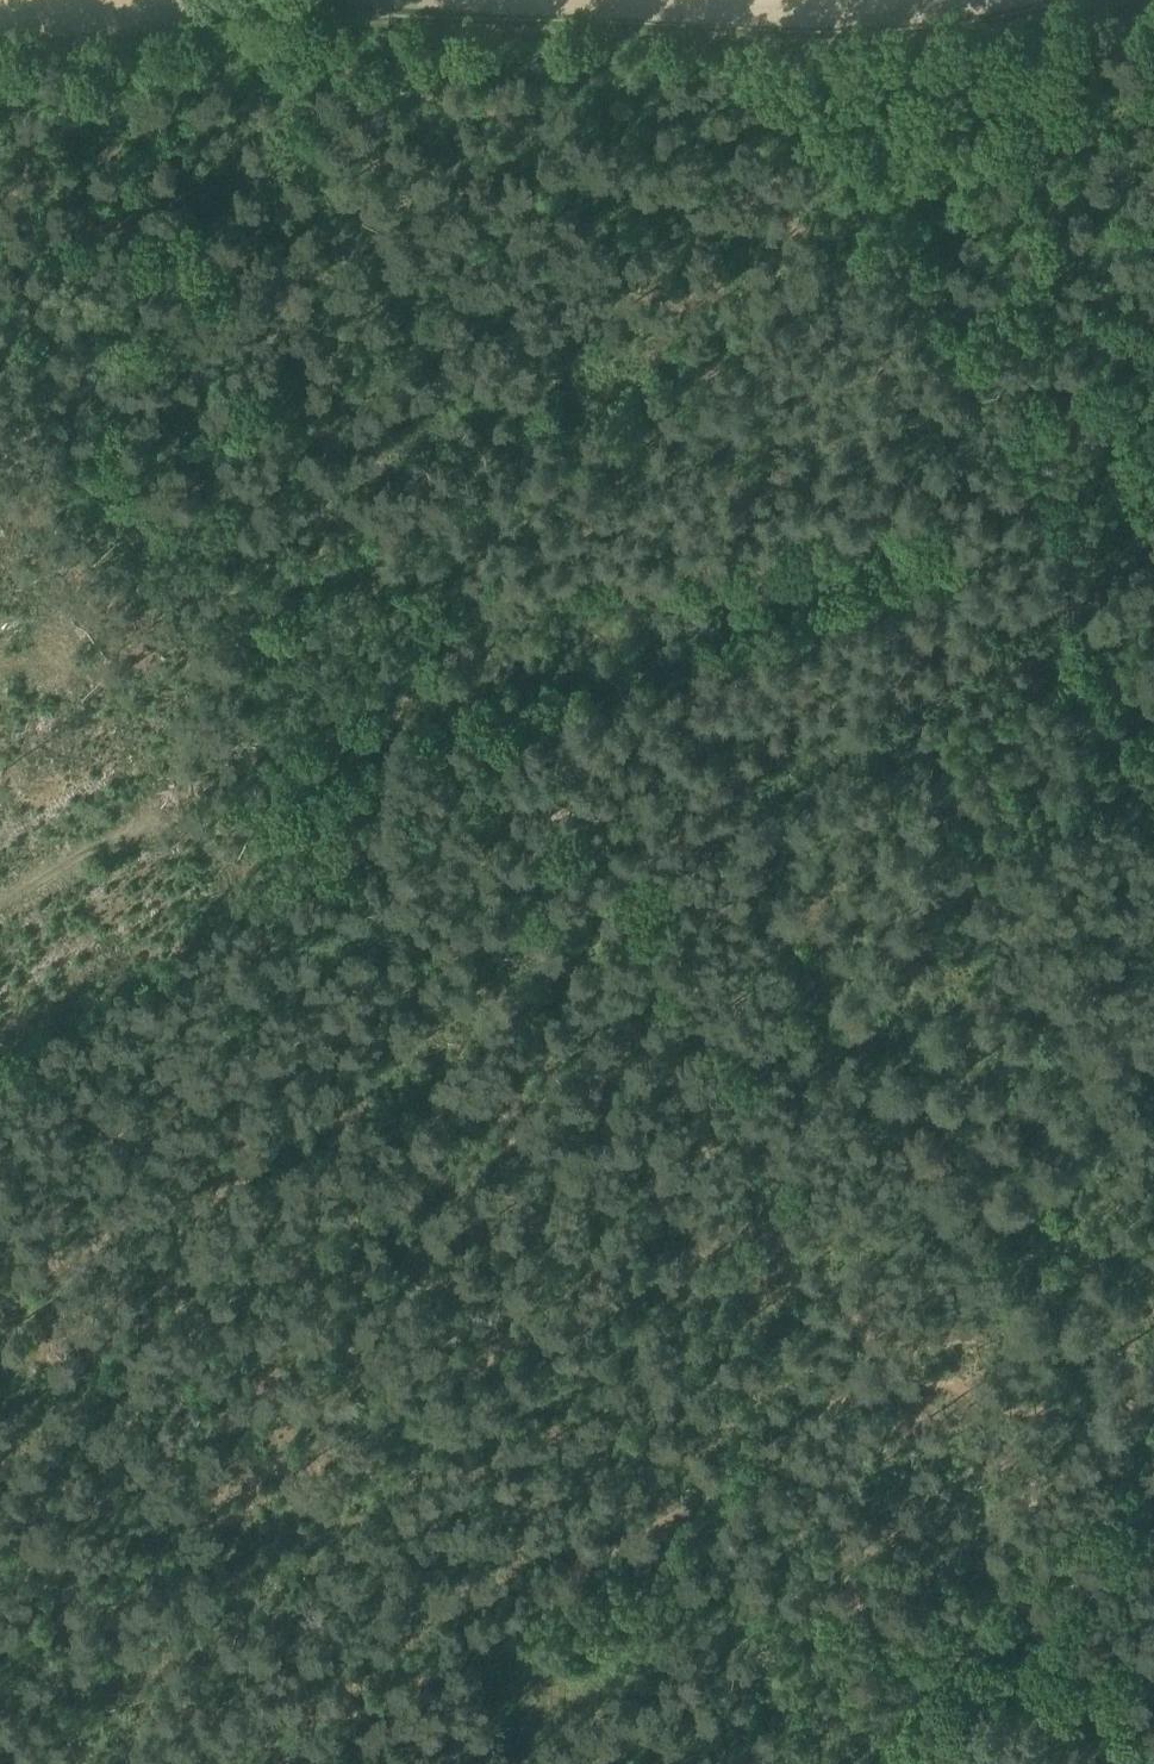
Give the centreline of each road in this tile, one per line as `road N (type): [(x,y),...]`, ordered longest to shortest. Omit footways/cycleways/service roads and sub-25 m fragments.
road 1 (track): [(296,1763),(665,1521),(1043,1287),(1153,1355)]
road 2 (track): [(1103,0),(1067,12),(882,28),(308,29)]
road 3 (track): [(0,46),(308,29)]

